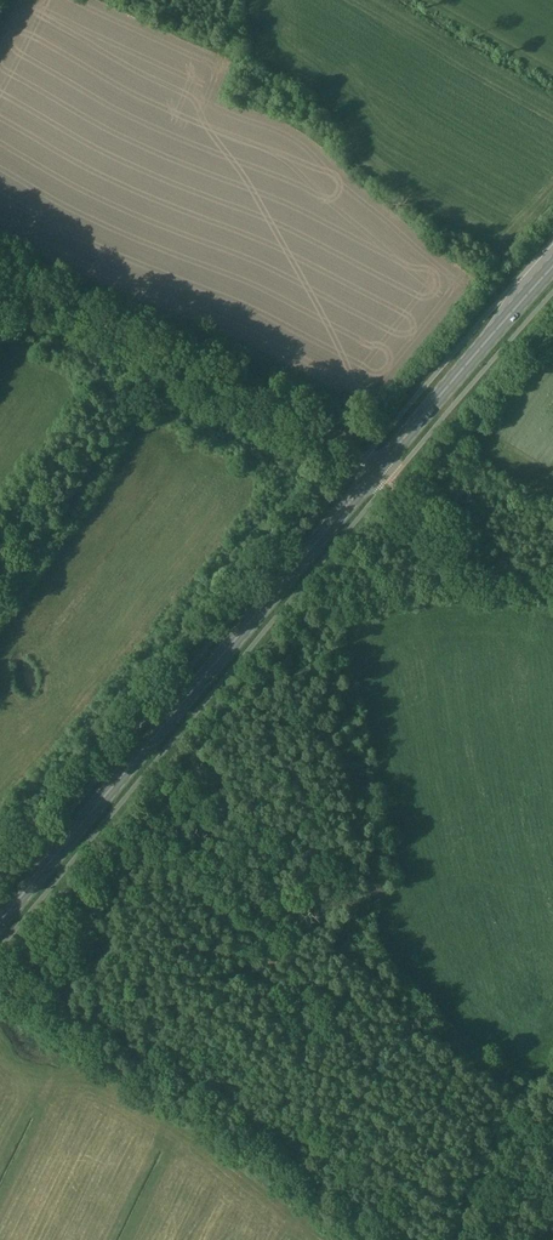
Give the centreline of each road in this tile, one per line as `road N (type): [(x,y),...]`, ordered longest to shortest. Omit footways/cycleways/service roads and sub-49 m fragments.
road 1 (primary): [(0,928),(382,477)]
road 2 (unclassified): [(382,477),(279,402),(0,274)]
road 3 (primary): [(382,477),(552,272)]
road 4 (unclassified): [(382,477),(463,558),(517,583),(552,589)]

